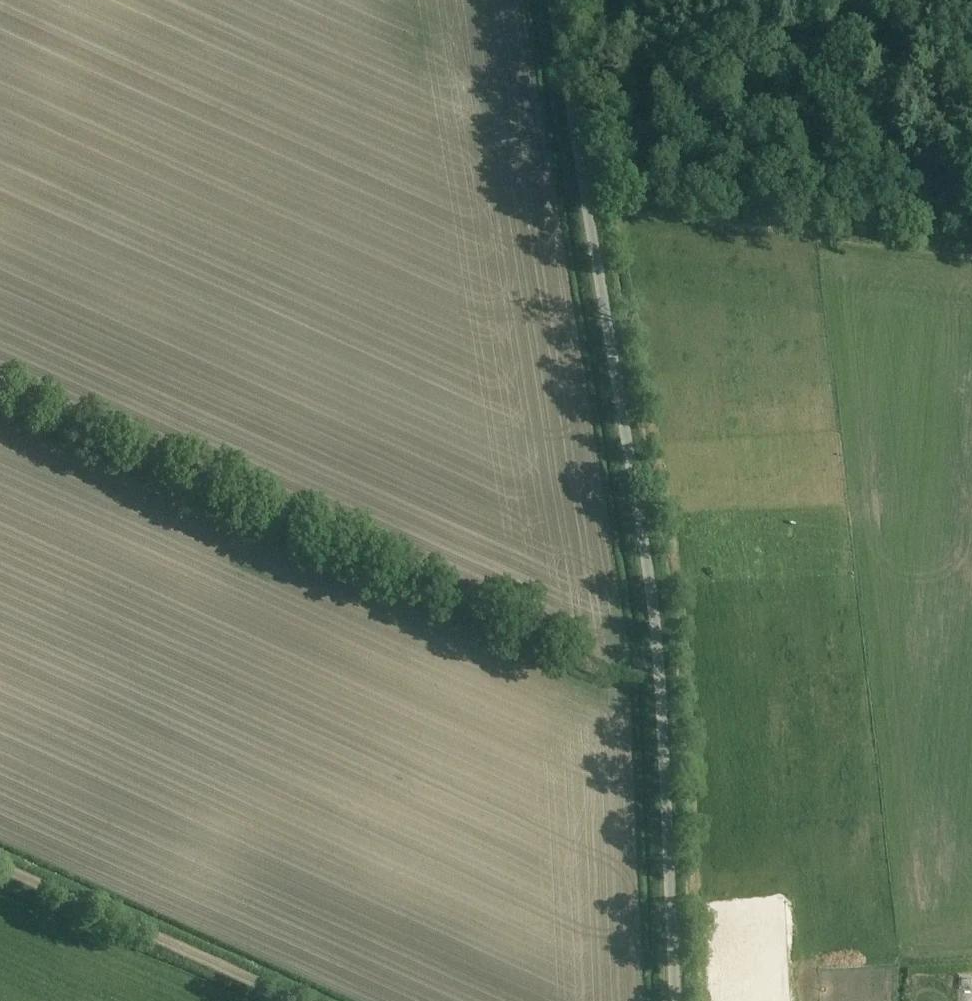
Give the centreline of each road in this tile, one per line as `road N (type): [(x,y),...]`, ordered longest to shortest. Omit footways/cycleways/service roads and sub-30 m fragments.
road 1 (unclassified): [(677,1000),(650,594),(551,0)]
road 2 (track): [(0,869),(293,1000)]

